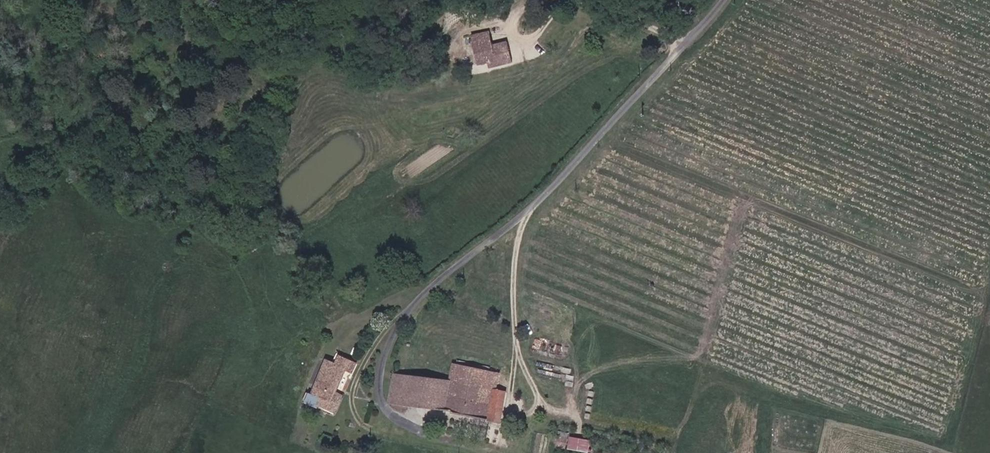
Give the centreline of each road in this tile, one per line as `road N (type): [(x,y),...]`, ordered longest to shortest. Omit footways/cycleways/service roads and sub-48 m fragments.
road 1 (unclassified): [(725,0),(569,174),(427,294),(397,339),(385,378),(388,408),(433,434),(493,452)]

